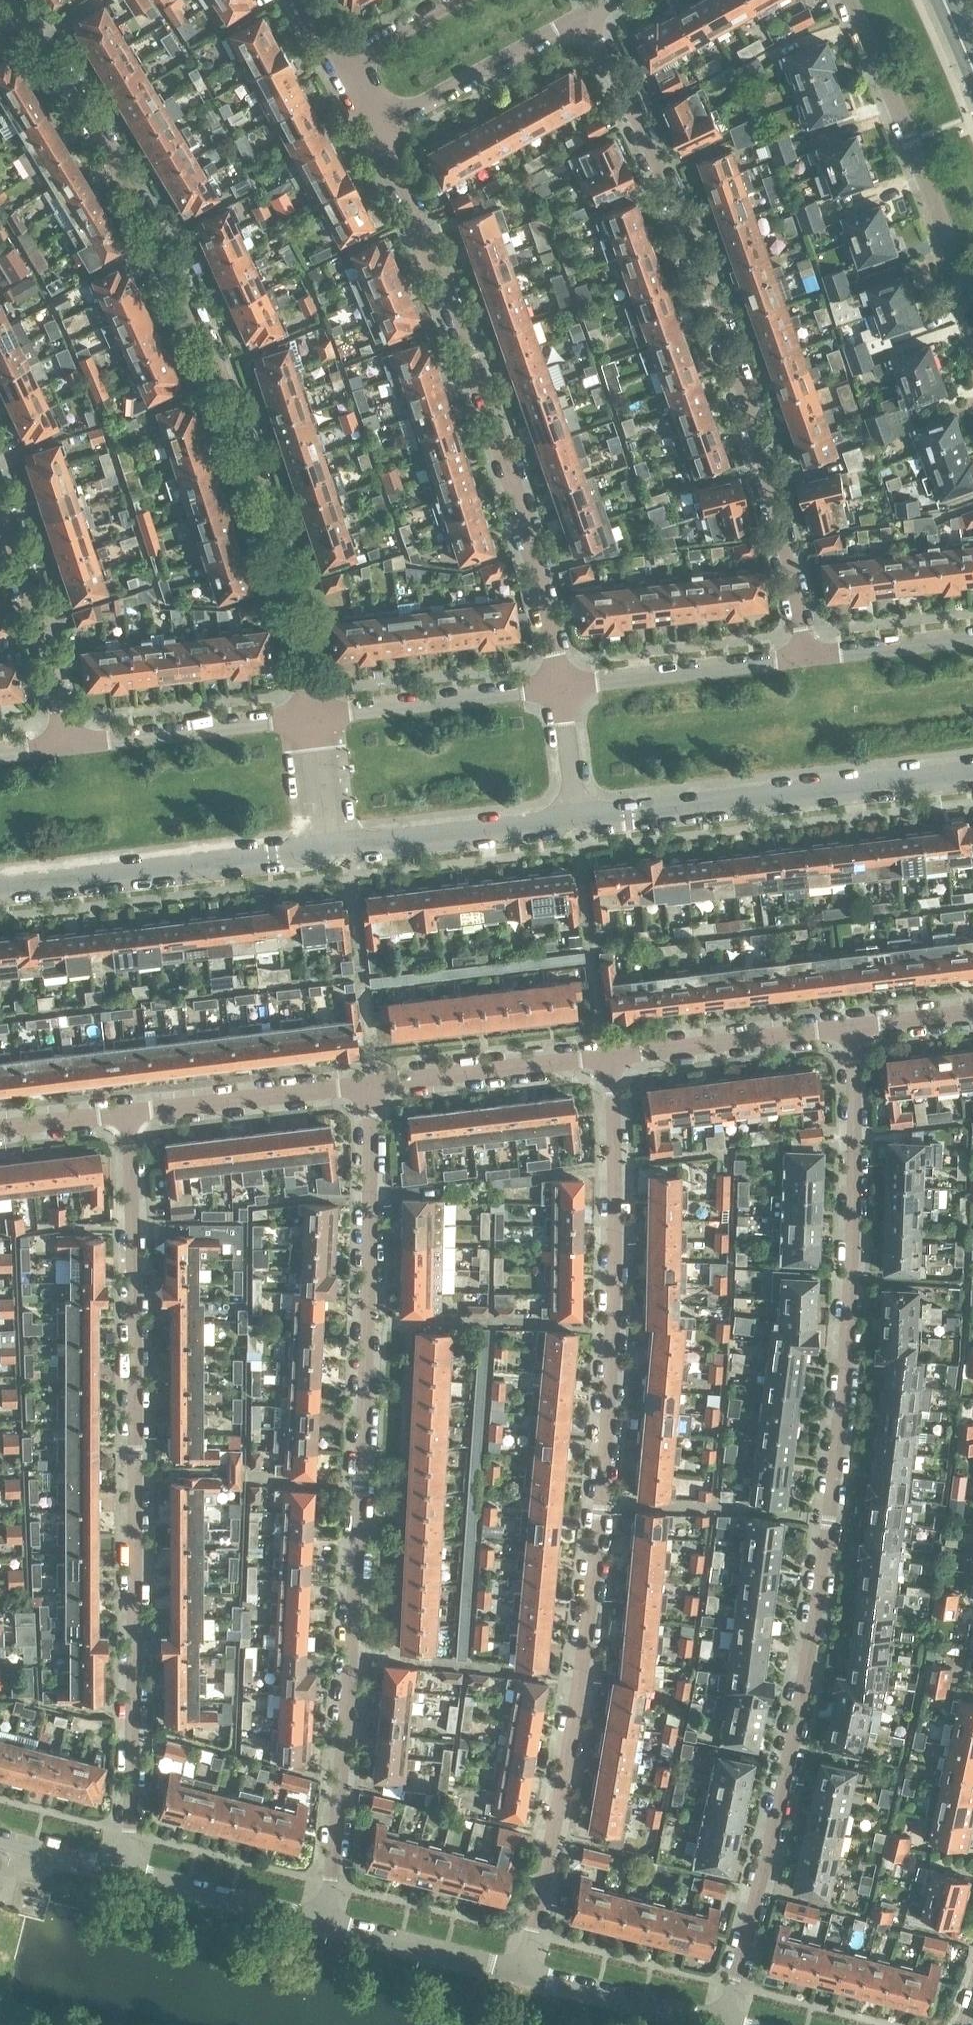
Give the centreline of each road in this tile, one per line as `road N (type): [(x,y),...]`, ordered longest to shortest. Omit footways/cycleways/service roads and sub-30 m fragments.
road 1 (residential): [(723,2024),(779,1803),(828,1522),(854,1317),(856,1027)]
road 2 (residential): [(610,1055),(613,1328),(600,1513),(570,1735),(522,1973)]
road 3 (residential): [(330,1923),(347,1720),(372,1086)]
road 4 (residential): [(308,716),(285,572),(223,381),(143,216),(6,0)]
road 5 (residential): [(130,1115),(128,1869)]
road 6 (residential): [(809,656),(759,440),(720,324),(640,123),(585,16)]
road 7 (residential): [(561,690),(512,493),(444,288),(370,132)]
road 8 (tertiary): [(579,822),(972,775)]
road 9 (residential): [(972,316),(911,138),(846,0)]
road 10 (tertiary): [(0,893),(331,853)]
road 11 (residential): [(63,745),(39,594),(0,485)]
road 12 (residential): [(561,690),(308,716)]
road 13 (residential): [(809,656),(561,690)]
road 14 (tertiary): [(331,853),(579,822)]
road 15 (residential): [(610,1055),(856,1027)]
road 16 (residential): [(308,716),(63,745)]
road 17 (residential): [(370,132),(585,16)]
road 18 (residential): [(130,1115),(372,1086)]
road 19 (residential): [(372,1086),(610,1055)]
road 20 (residential): [(330,1923),(128,1869)]
road 21 (residential): [(723,2024),(522,1973)]
road 22 (residential): [(522,1973),(330,1923)]
road 23 (residential): [(972,637),(809,656)]
road 24 (residential): [(331,853),(308,716)]
road 25 (residential): [(452,0),(335,65)]
road 26 (residential): [(579,822),(561,690)]
road 27 (residential): [(128,1869),(0,1839)]
road 28 (residential): [(0,1128),(130,1115)]

